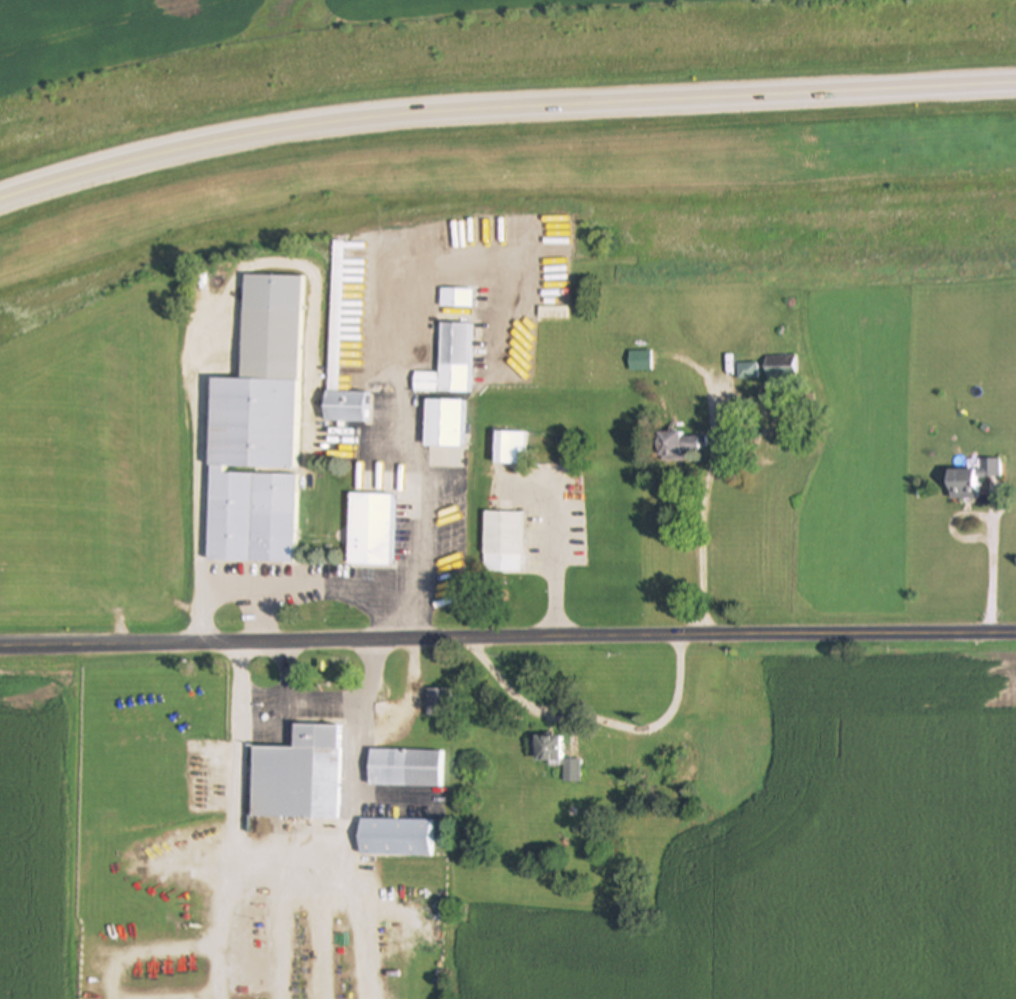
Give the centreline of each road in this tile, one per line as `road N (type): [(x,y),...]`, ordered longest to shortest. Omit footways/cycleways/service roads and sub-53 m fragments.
road 1 (primary): [(0,203),(78,175),(270,135),(430,119),(1015,89)]
road 2 (tertiary): [(0,648),(1015,631)]
road 3 (residential): [(674,636),(669,701),(645,721),(536,705),(512,692),(472,637)]

